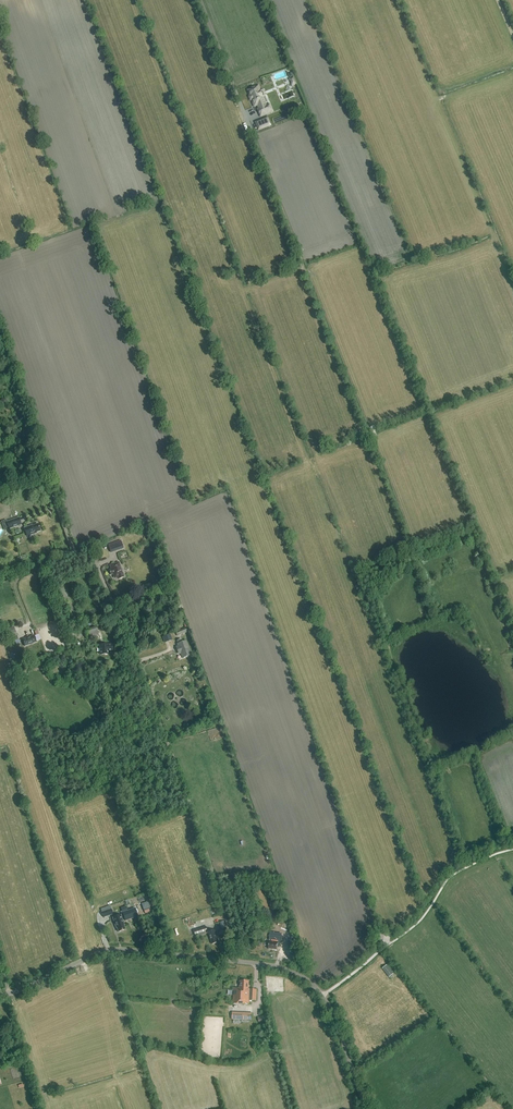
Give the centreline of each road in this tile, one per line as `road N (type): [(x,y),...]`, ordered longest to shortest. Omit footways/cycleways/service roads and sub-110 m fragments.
road 1 (track): [(238,962),(169,744),(104,574),(73,545),(0,328)]
road 2 (unclassified): [(366,1108),(325,994),(276,966),(108,950),(0,995)]
road 3 (track): [(248,121),(414,553)]
road 4 (track): [(248,121),(201,0)]

